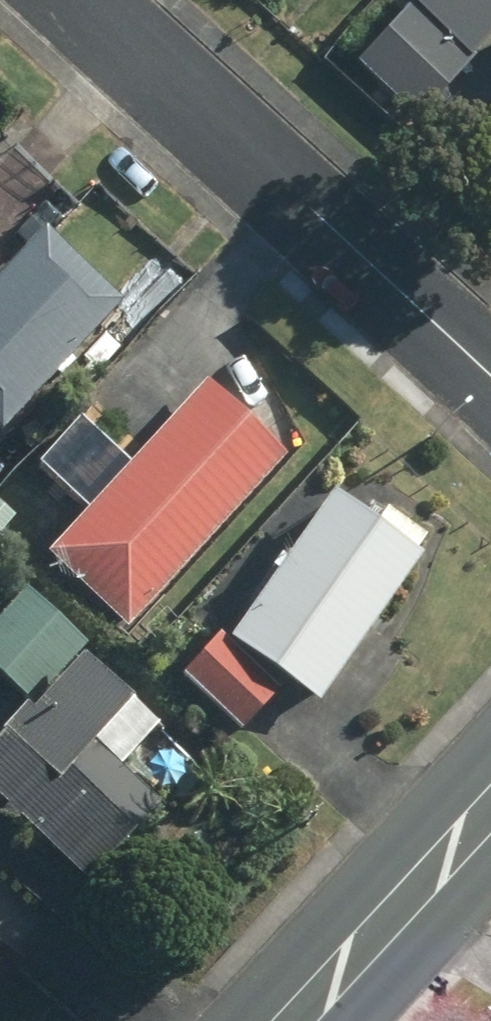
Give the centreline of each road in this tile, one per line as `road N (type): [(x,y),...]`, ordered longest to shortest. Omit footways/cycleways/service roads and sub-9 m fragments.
road 1 (residential): [(83,0),(490,376)]
road 2 (secondary): [(490,804),(288,1020)]

